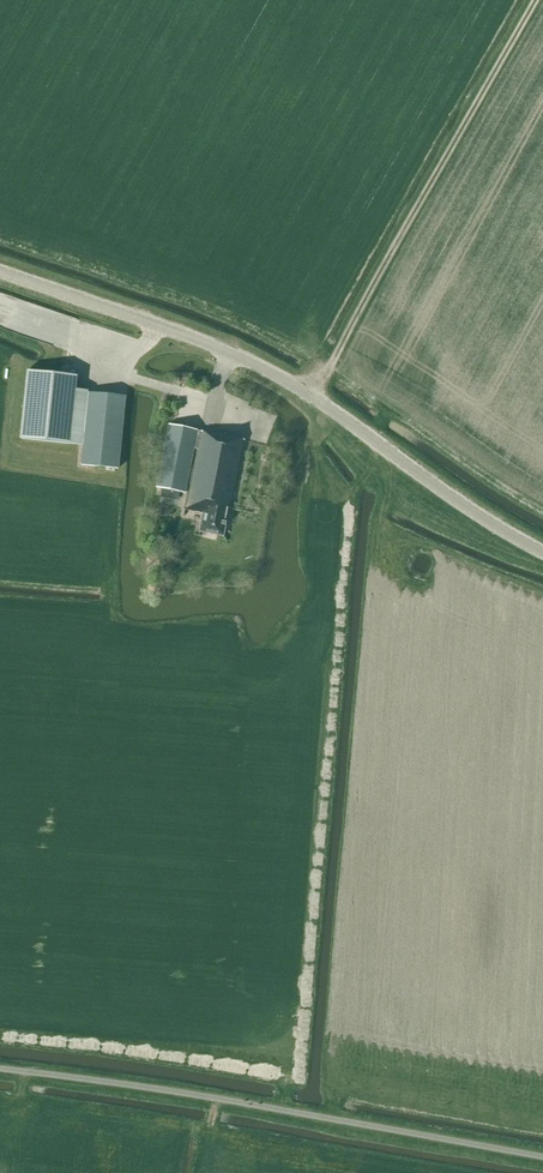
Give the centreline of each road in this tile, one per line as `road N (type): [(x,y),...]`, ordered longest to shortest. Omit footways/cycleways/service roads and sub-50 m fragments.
road 1 (tertiary): [(542,554),(265,370),(0,272)]
road 2 (unclassified): [(0,1073),(542,1159)]

